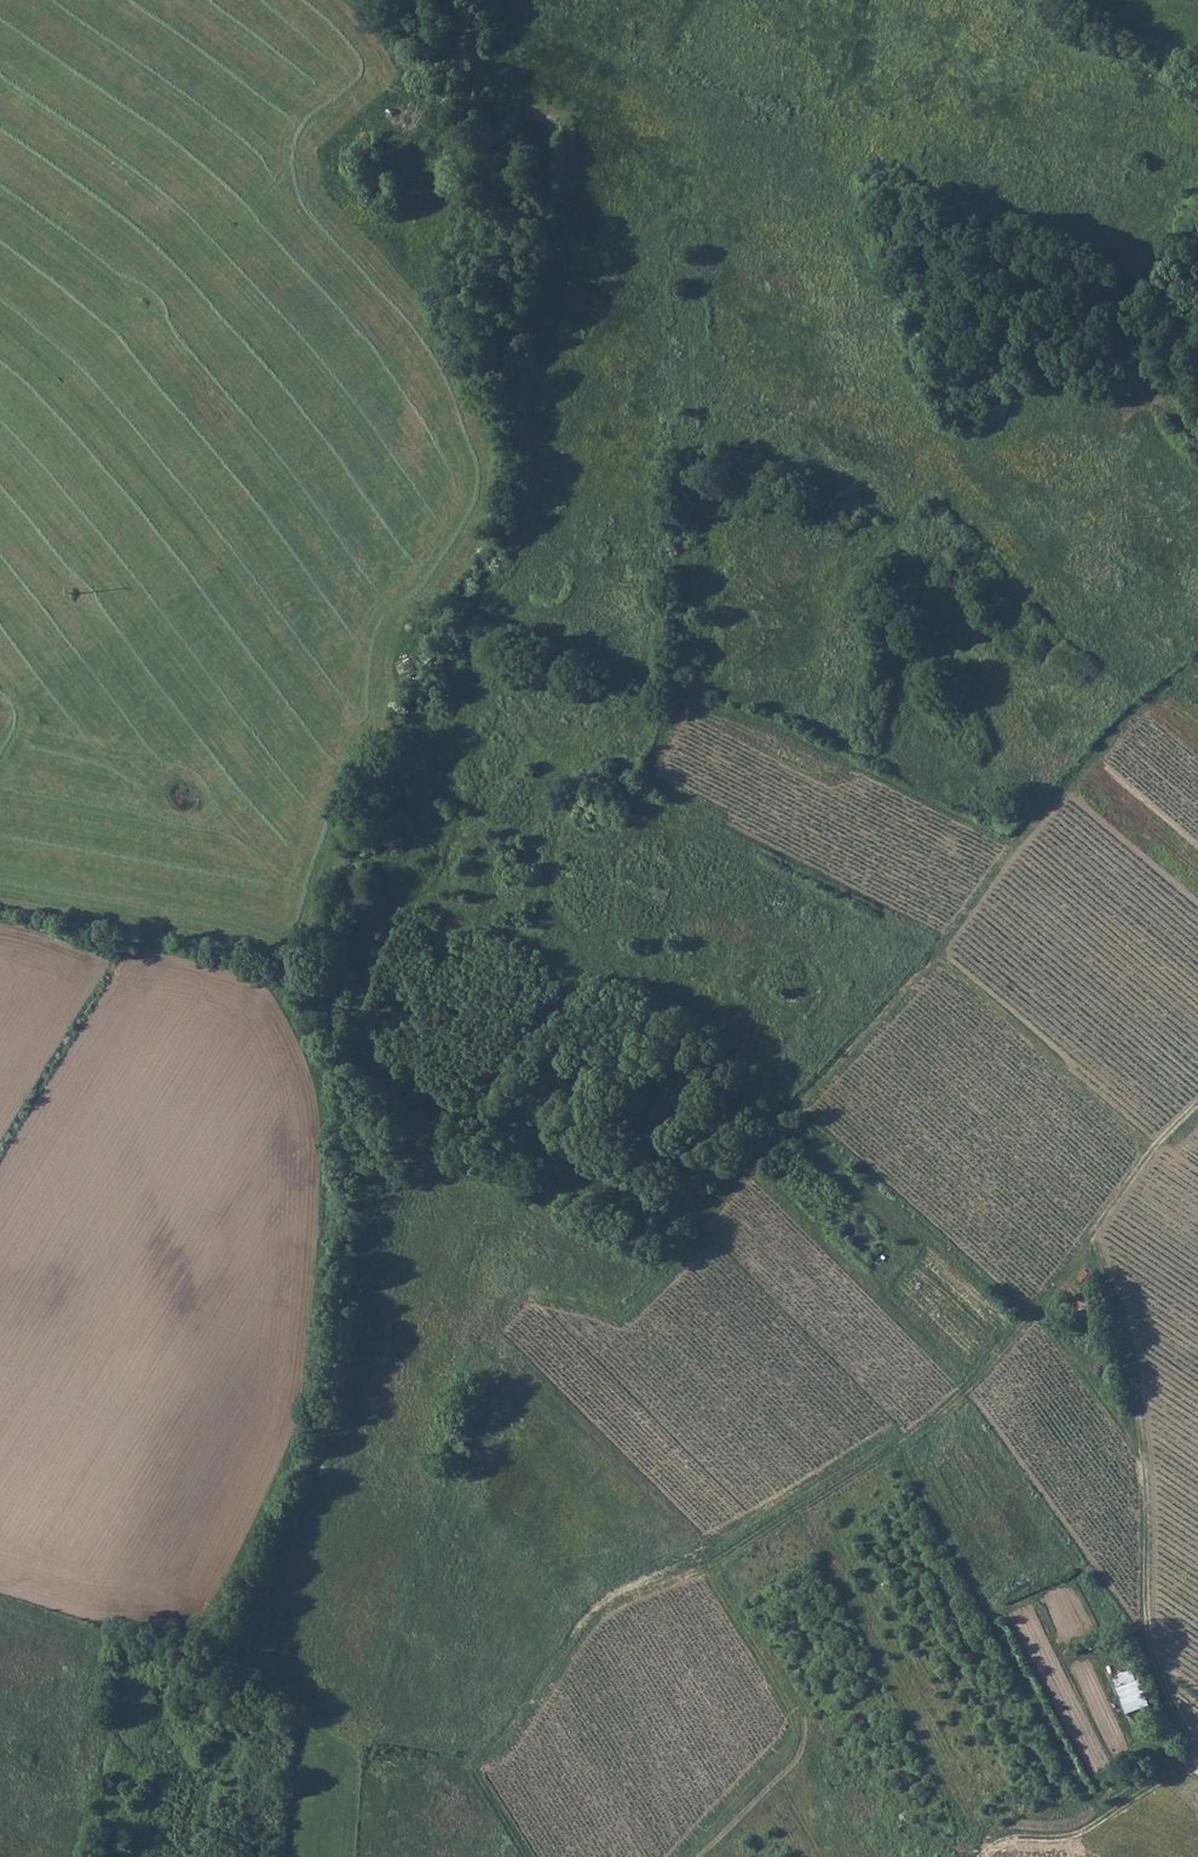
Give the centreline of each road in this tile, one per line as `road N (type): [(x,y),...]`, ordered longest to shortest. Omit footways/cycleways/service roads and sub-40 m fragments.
road 1 (track): [(1197,1110),(1153,1152),(1019,1336),(891,1454),(737,1556),(612,1613)]
road 2 (track): [(1197,1746),(1157,1652),(1144,1388),(1125,1293),(1096,1229)]
road 3 (track): [(984,1856),(993,1840),(1073,1838),(1181,1771),(1197,1773)]

